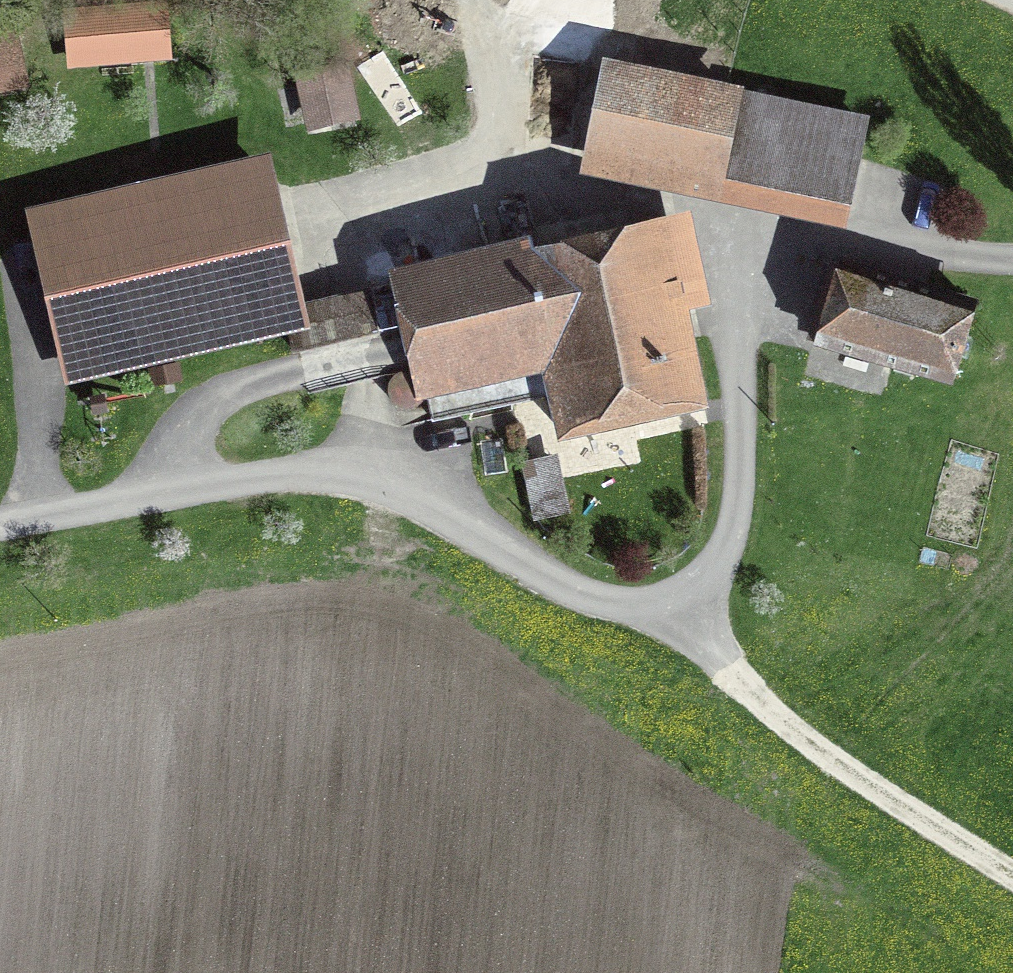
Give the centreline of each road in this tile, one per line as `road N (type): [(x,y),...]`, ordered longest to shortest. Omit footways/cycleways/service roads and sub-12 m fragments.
road 1 (residential): [(0,536),(361,468),(459,497),(540,575),(628,618),(696,617),(737,552),(746,249),(817,228),(1012,266)]
road 2 (track): [(696,617),(753,698),(1012,876)]

